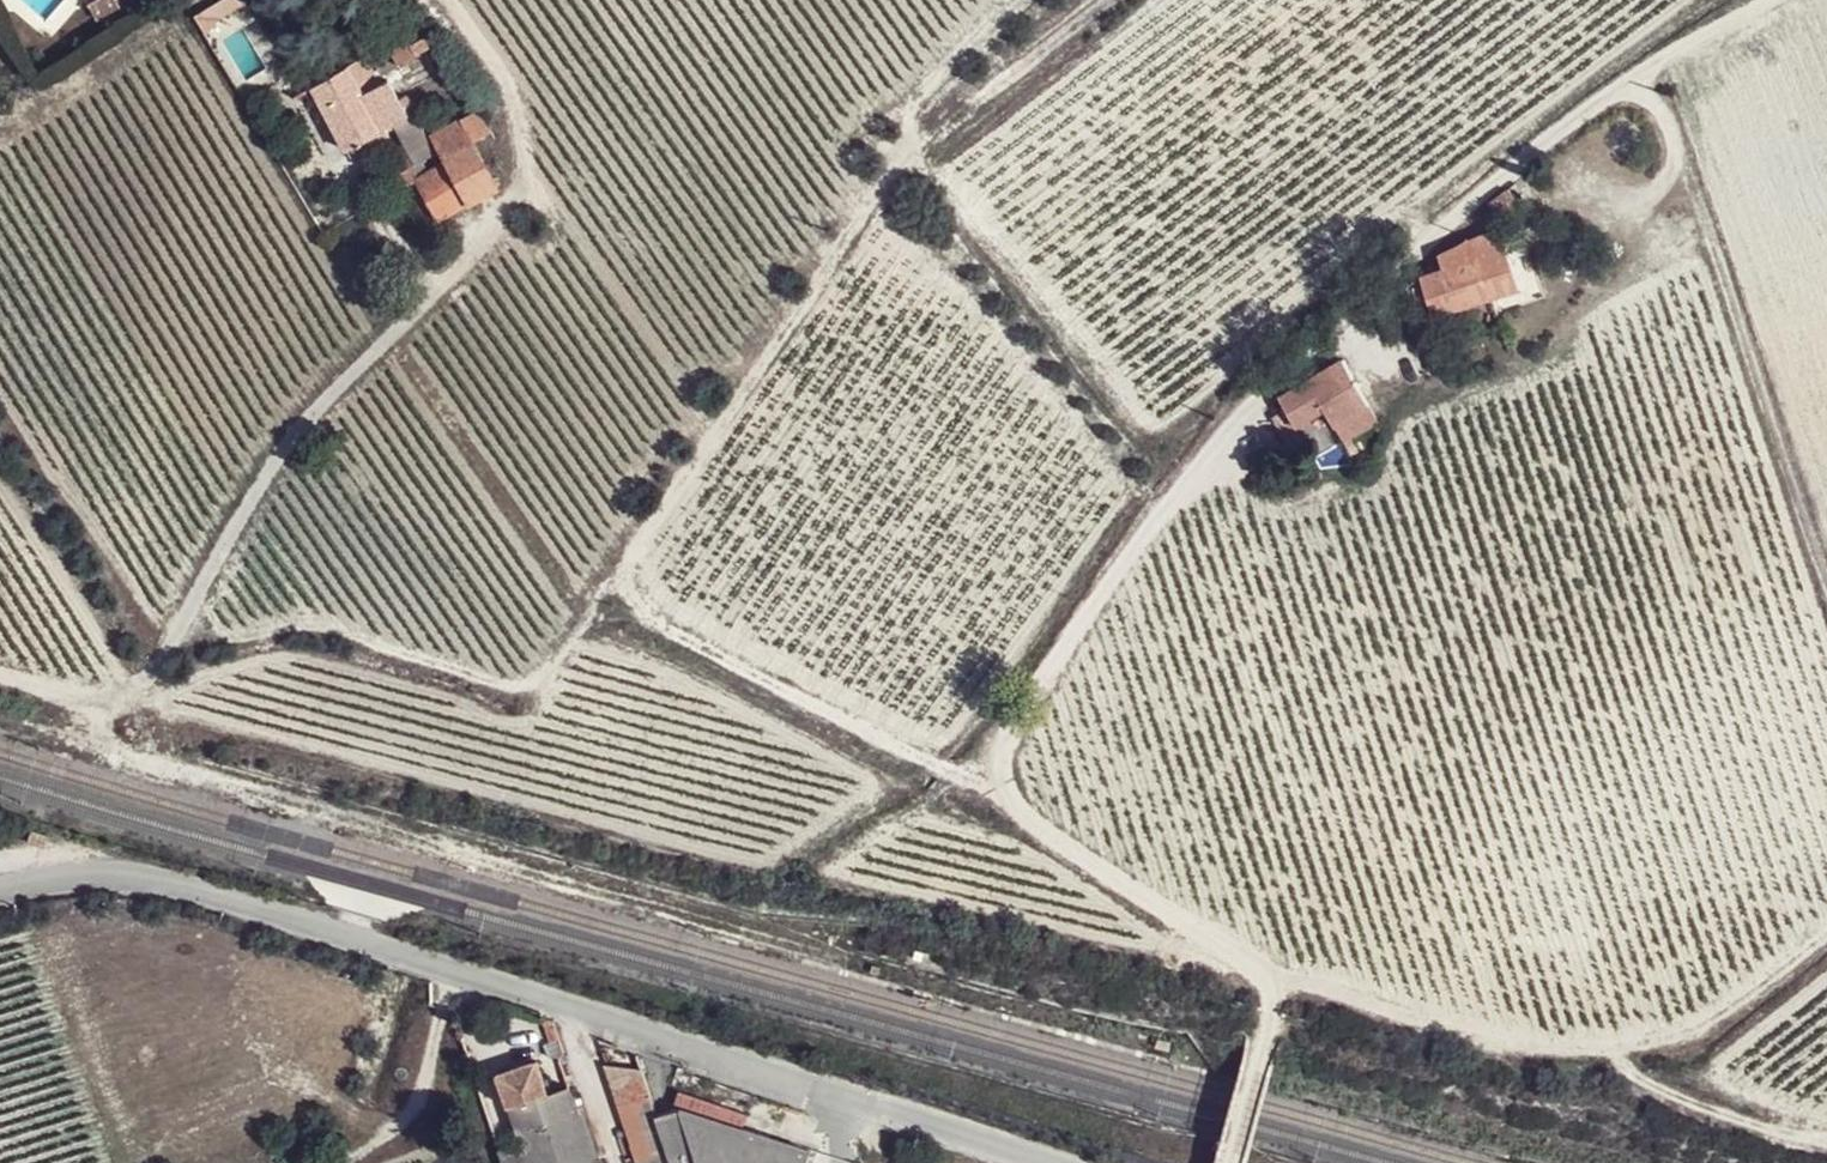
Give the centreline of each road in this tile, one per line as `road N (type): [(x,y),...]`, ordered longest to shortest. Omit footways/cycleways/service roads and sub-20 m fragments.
road 1 (track): [(1826,929),(1735,1007),(1676,1038),(1609,1048),(1508,1044),(1284,973),(1052,838),(984,777),(919,755),(654,627),(634,605),(624,570),(905,158),(1111,0)]
road 2 (track): [(984,777),(1160,506),(1264,381),(1448,211),(1649,69),(1766,0)]
road 3 (residential): [(1034,1162),(581,1010),(152,881),(71,879),(0,895)]
road 4 (track): [(101,704),(102,731),(119,753),(141,762),(808,948)]
road 5 (track): [(0,676),(74,704),(101,704),(155,673),(279,457),(496,216)]
road 6 (track): [(1637,78),(1668,122),(1675,164),(1687,177),(1826,582)]
road 7 (track): [(1617,1047),(1635,1073),(1683,1102),(1826,1144)]
road 8 (track): [(1509,168),(1536,187),(1599,202),(1652,194),(1675,164)]

